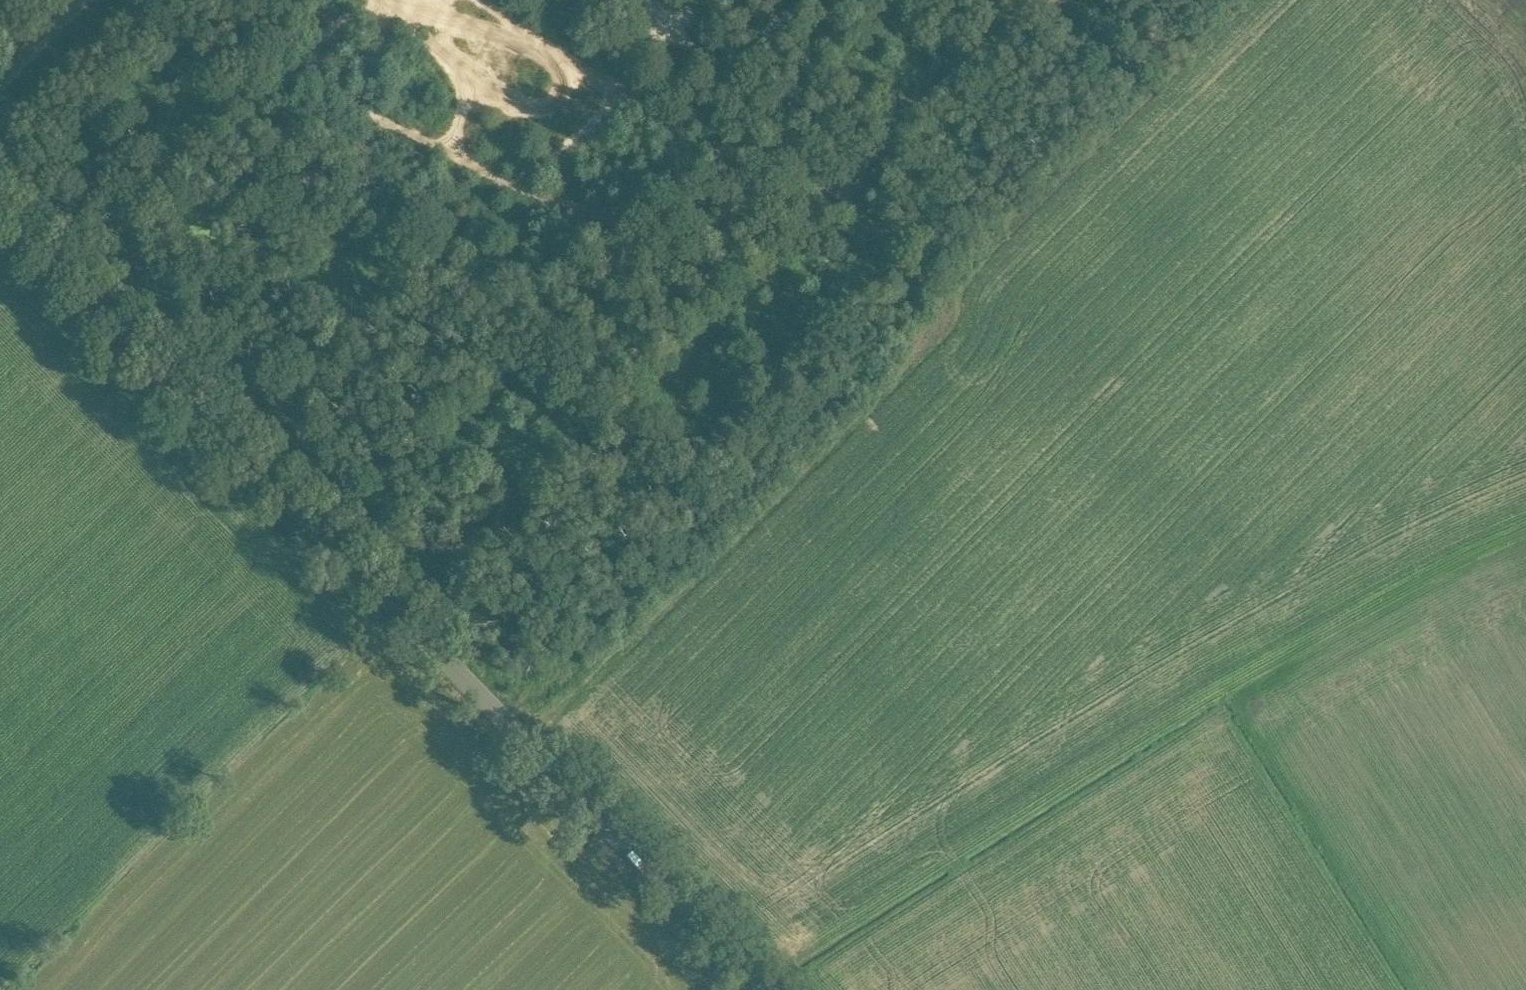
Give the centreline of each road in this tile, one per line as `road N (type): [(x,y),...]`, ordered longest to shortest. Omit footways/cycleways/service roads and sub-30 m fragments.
road 1 (unclassified): [(768,989),(0,197)]

